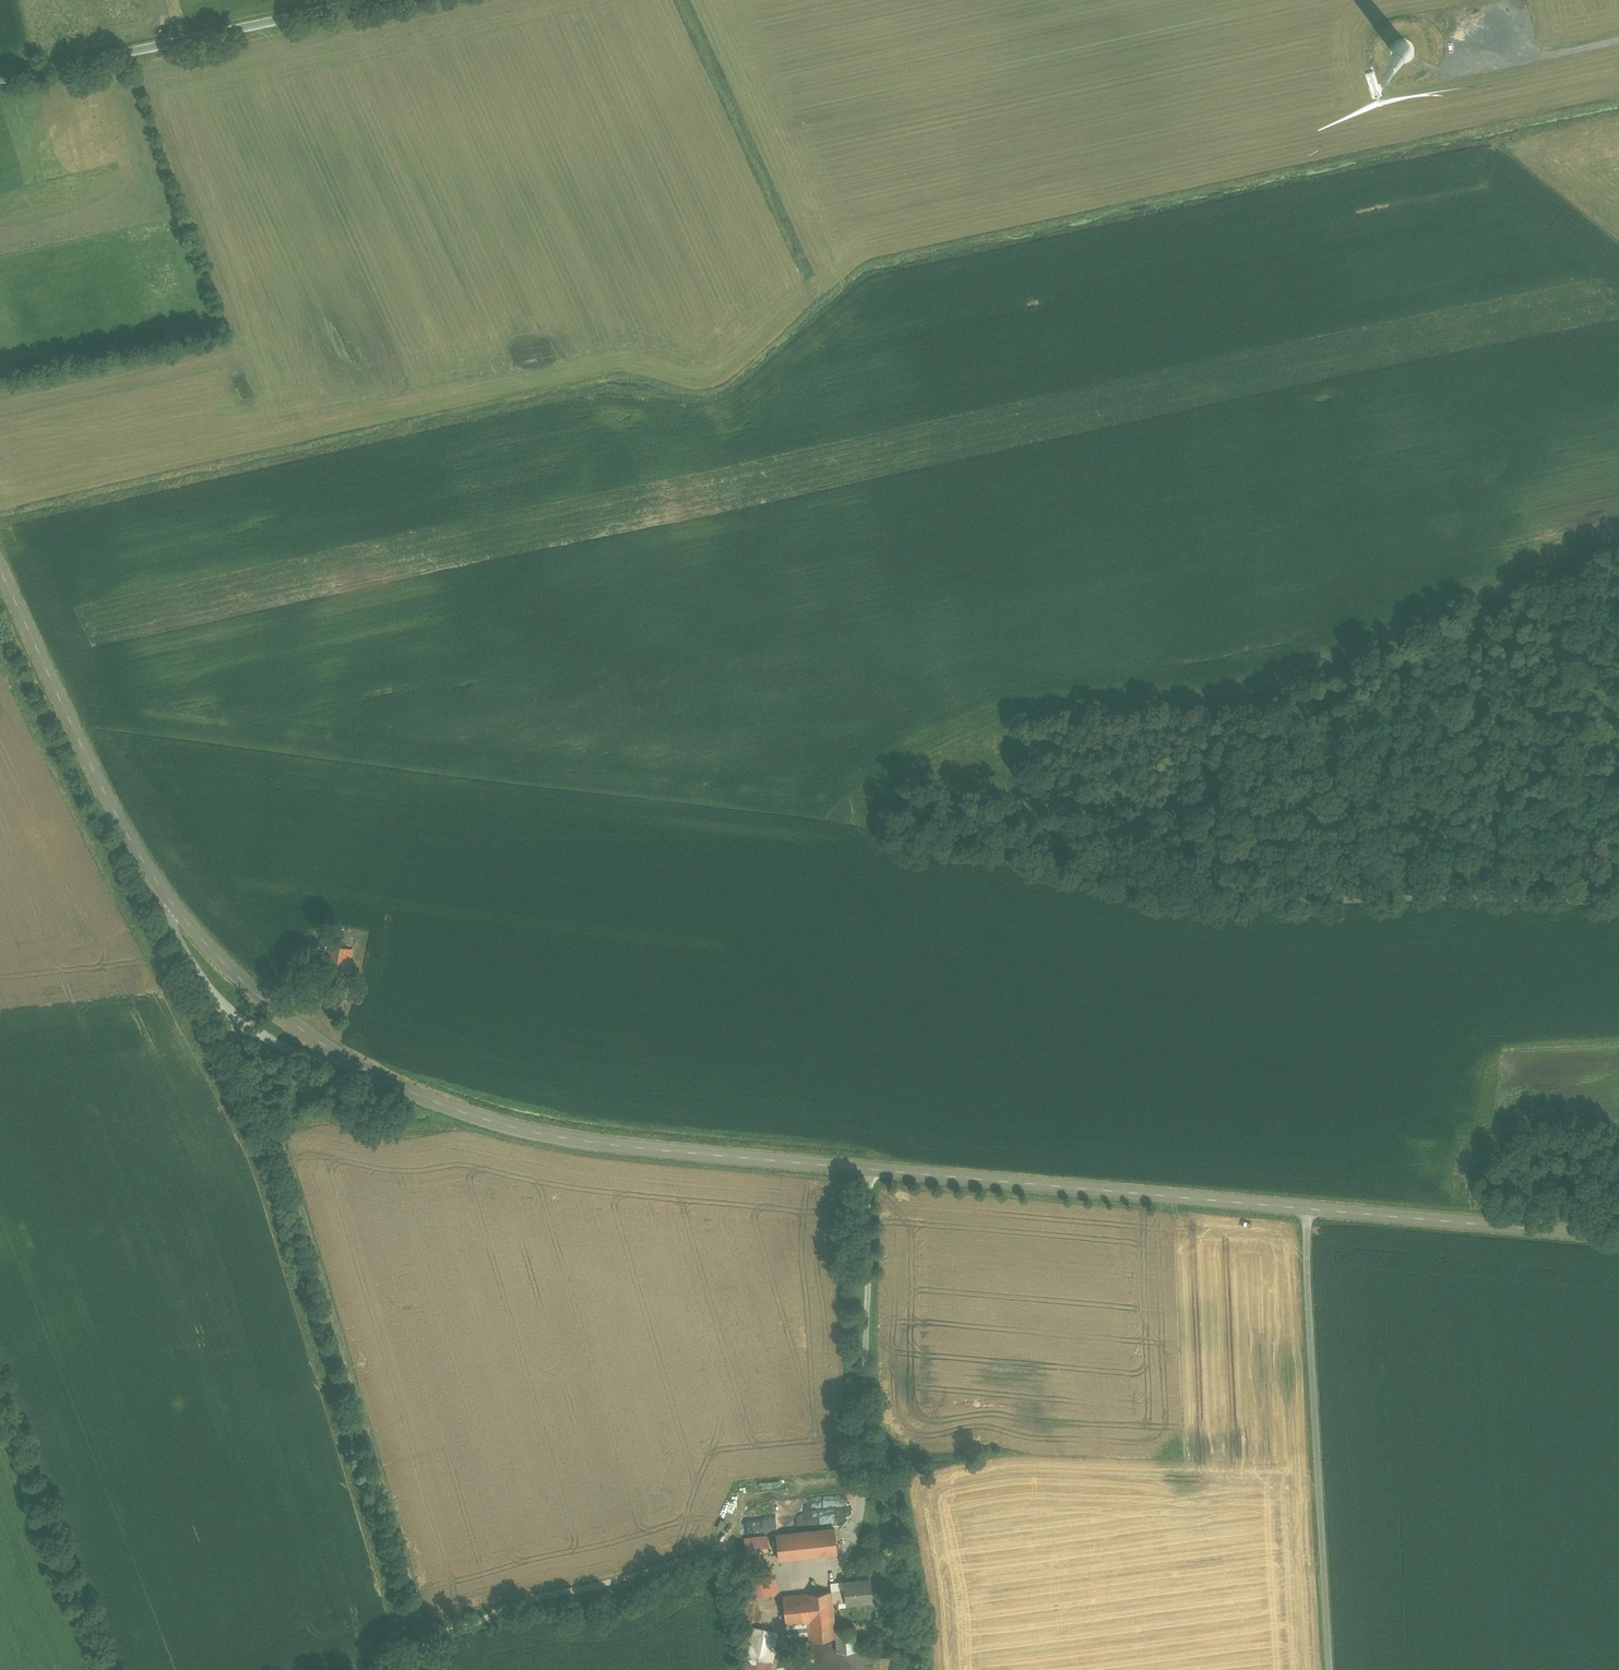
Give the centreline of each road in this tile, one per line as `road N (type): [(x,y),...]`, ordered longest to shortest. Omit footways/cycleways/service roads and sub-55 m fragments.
road 1 (tertiary): [(1305,1208),(615,1145),(497,1123),(395,1083),(268,1004),(201,937),(113,807),(0,570)]
road 2 (track): [(219,995),(278,1136),(441,1669)]
road 3 (unclassified): [(1305,1208),(1334,1669)]
road 4 (unclassified): [(0,80),(369,0)]
road 5 (tertiary): [(1618,1236),(1305,1208)]
road 6 (track): [(1459,75),(1618,38)]

